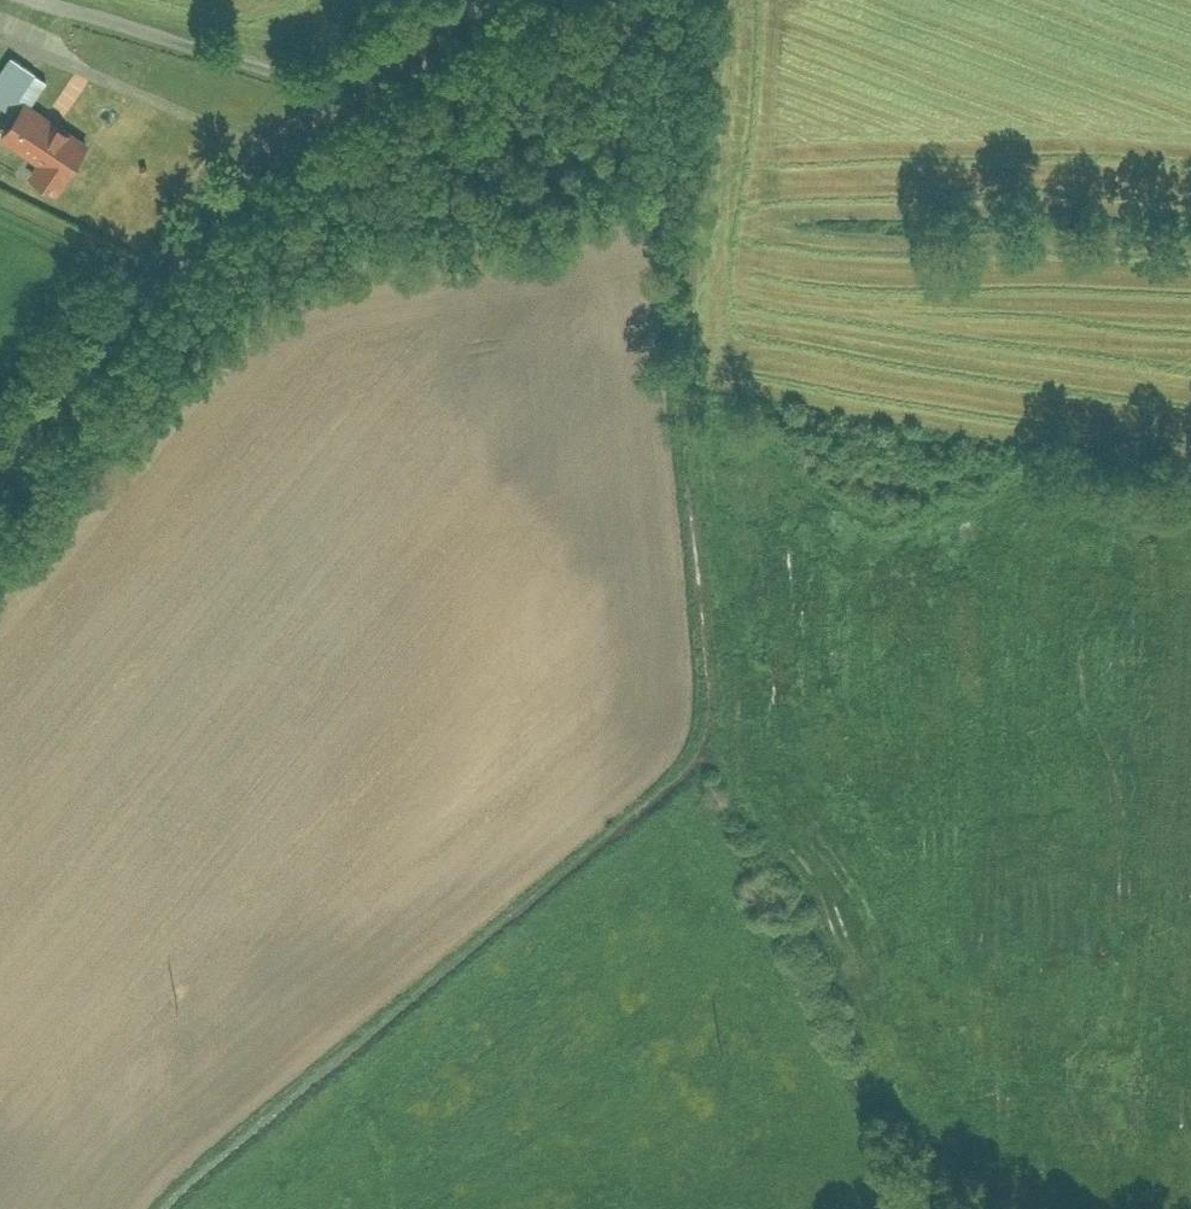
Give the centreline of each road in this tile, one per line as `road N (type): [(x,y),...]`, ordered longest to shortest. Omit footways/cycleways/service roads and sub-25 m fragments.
road 1 (tertiary): [(0,474),(199,244),(346,98)]
road 2 (unclassified): [(346,98),(36,0)]
road 3 (tertiary): [(346,98),(428,16),(463,0)]

